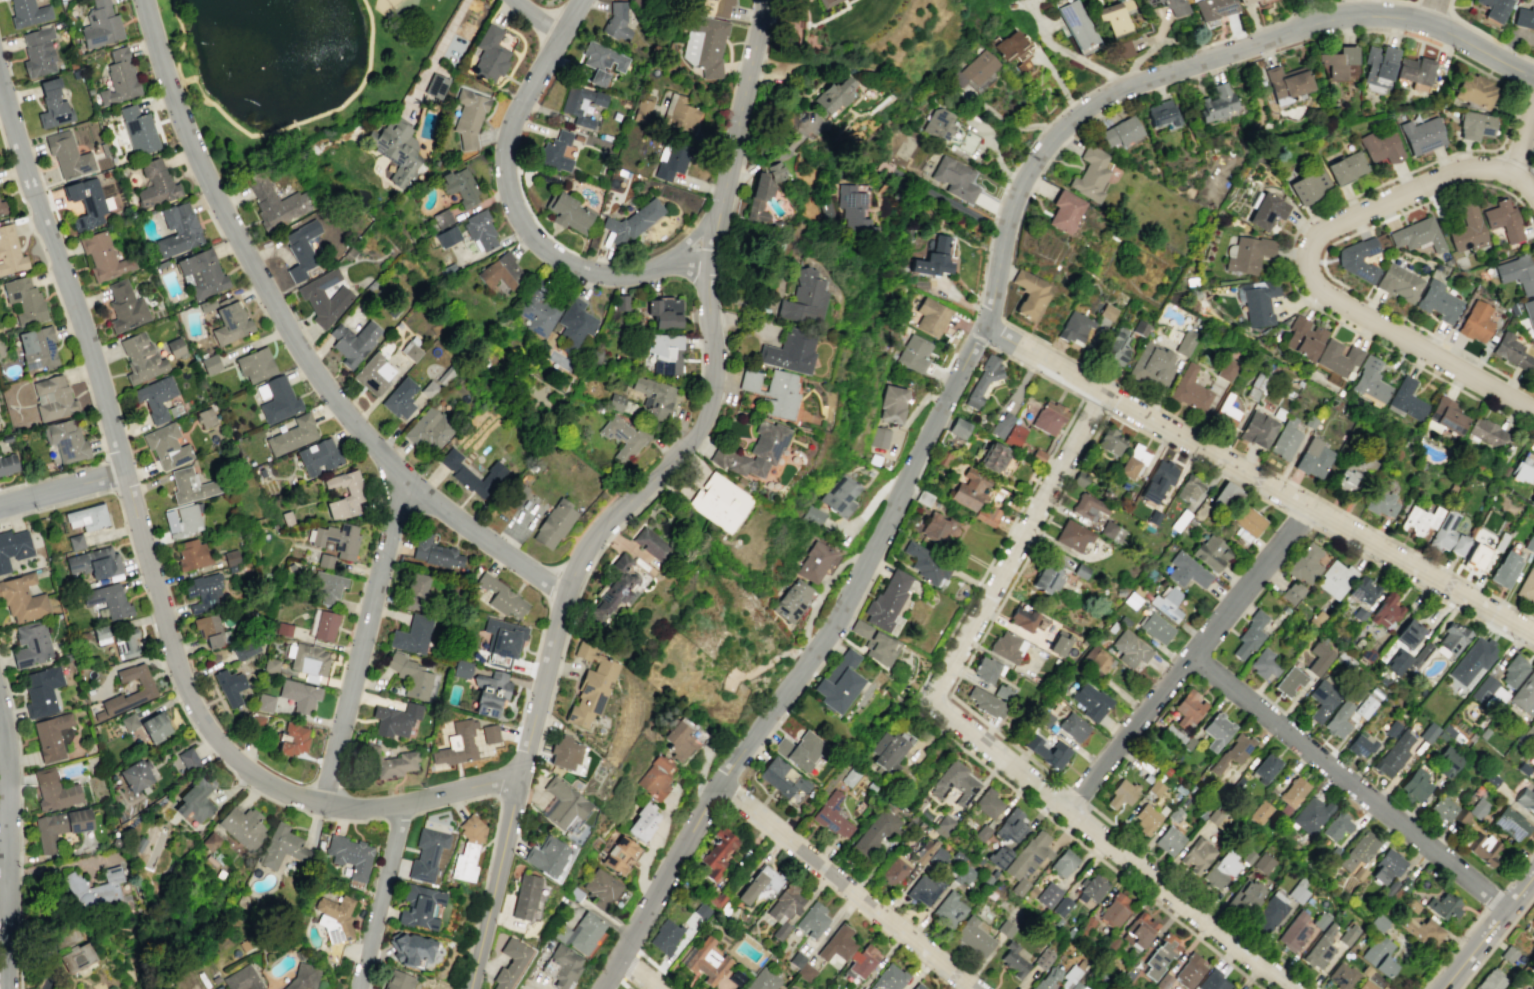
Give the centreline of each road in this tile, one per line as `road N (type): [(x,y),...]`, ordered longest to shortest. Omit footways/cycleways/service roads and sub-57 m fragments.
road 1 (tertiary): [(1533,75),(1430,24),(1349,17),(1103,97),(1065,125),(1021,187),(990,310),(836,620),(718,783),(602,988)]
road 2 (residential): [(518,775),(358,810),(318,804),(268,782),(220,743),(174,654),(96,369),(0,90)]
road 3 (tertiary): [(518,775),(563,594),(610,521),(697,442),(714,404),(708,267),(767,0)]
road 4 (residential): [(563,594),(402,486),(316,372),(220,206),(143,0)]
road 5 (residential): [(1533,637),(981,327)]
road 6 (residential): [(1533,408),(1321,290),(1308,266),(1325,231),(1462,172),(1482,167),(1513,175)]
road 7 (residential): [(1291,988),(935,702),(935,689)]
road 8 (residential): [(708,267),(594,273),(564,264),(521,222),(507,191),(511,121),(579,0)]
road 9 (residential): [(1506,909),(1191,655)]
road 10 (residential): [(1308,509),(1068,806)]
road 11 (residential): [(1100,391),(935,689)]
road 12 (residential): [(318,804),(402,486)]
road 13 (residential): [(973,988),(718,783)]
road 14 (residential): [(9,988),(8,772),(0,712)]
road 15 (tertiary): [(469,988),(518,775)]
road 16 (residential): [(402,806),(360,988)]
road 17 (tertiary): [(1533,875),(1443,988)]
road 18 (residential): [(124,472),(0,506)]

